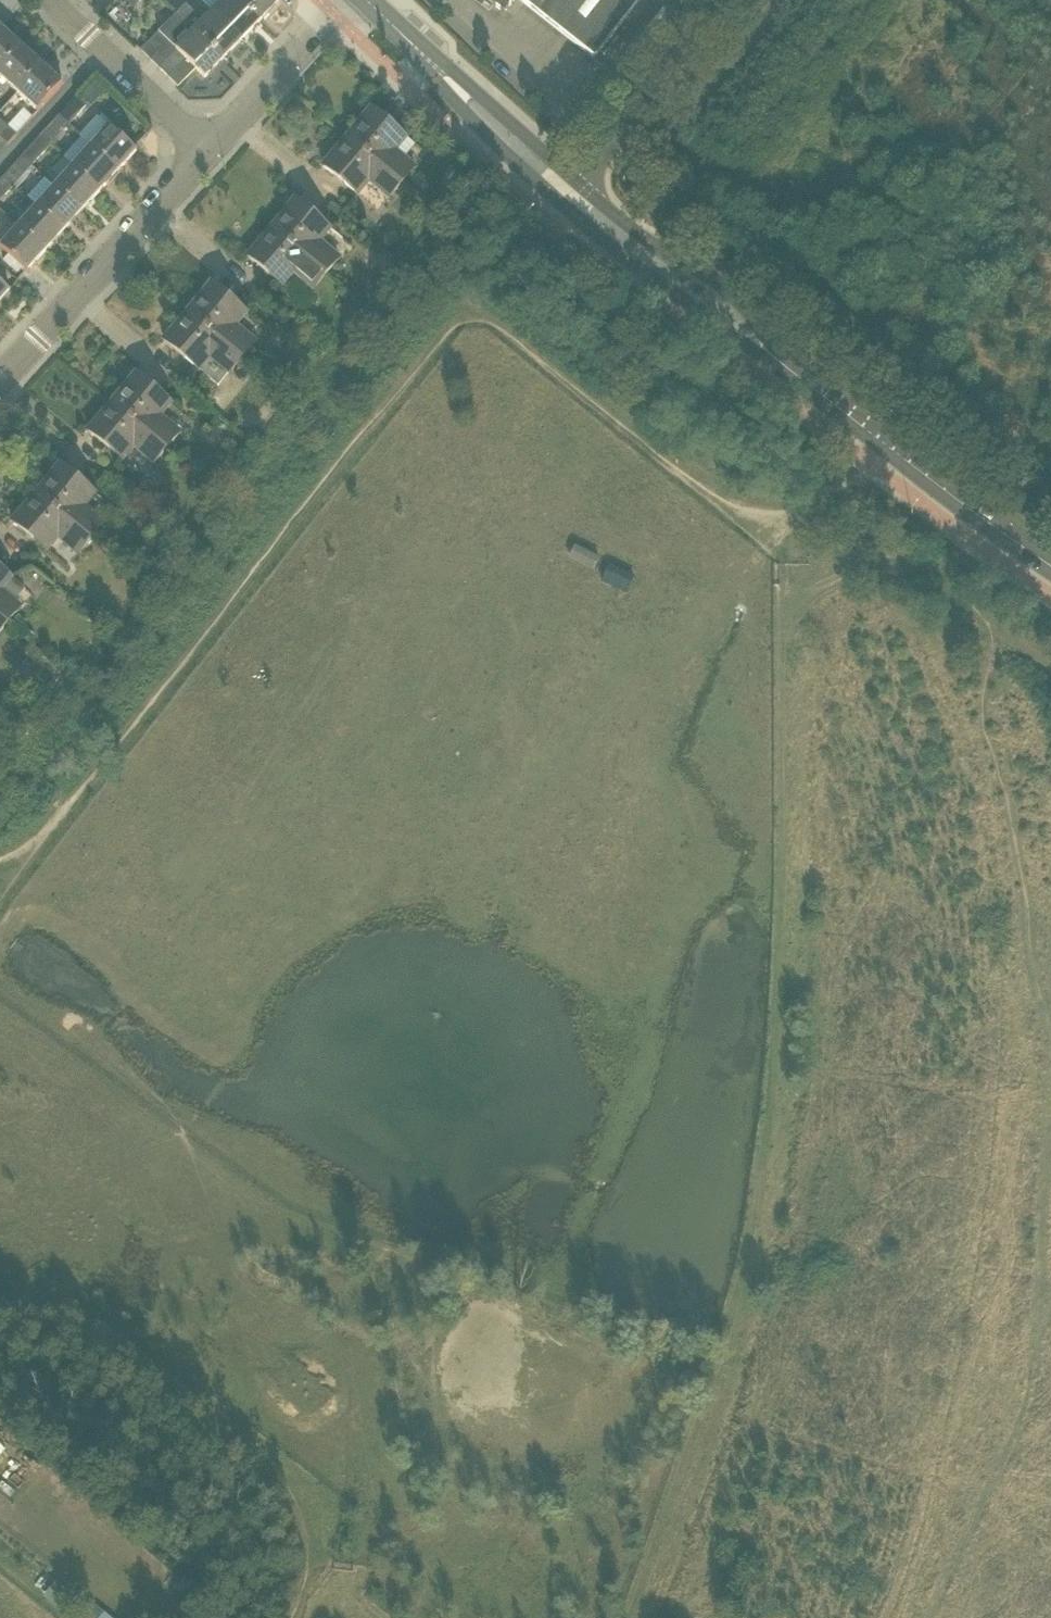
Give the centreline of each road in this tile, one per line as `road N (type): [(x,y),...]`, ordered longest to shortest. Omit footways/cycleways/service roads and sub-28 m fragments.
road 1 (track): [(794,516),(736,511),(488,321),(461,322),(42,839)]
road 2 (secondary): [(1050,565),(566,194)]
road 3 (residential): [(0,386),(212,152)]
road 4 (secondary): [(566,194),(353,0)]
road 5 (unclassified): [(566,194),(721,0)]
road 6 (residential): [(212,152),(54,0)]
road 7 (residential): [(212,152),(343,0)]

